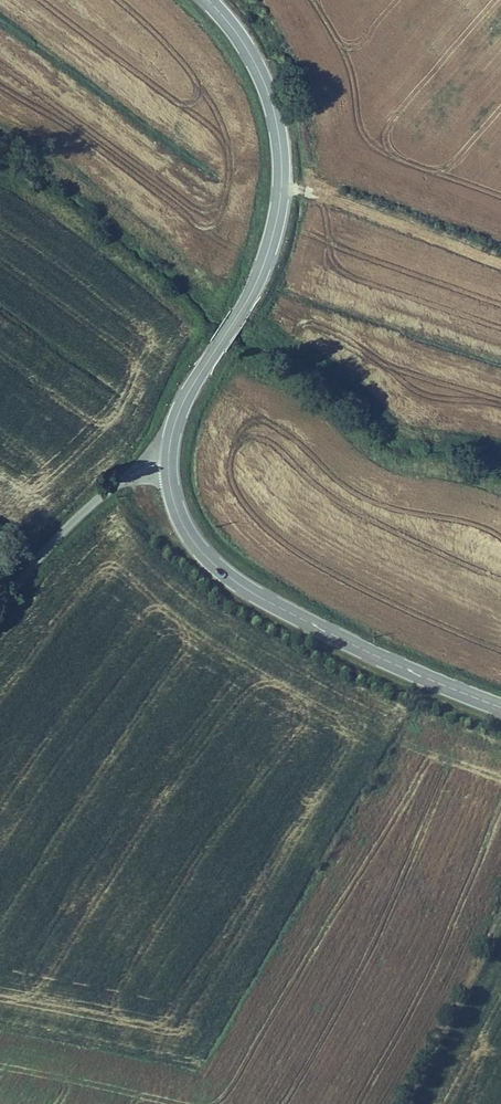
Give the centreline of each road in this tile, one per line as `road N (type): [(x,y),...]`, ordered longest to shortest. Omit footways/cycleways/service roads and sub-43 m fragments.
road 1 (tertiary): [(167,465),(178,411),(263,263),(279,188),(278,133),(262,79),(205,0)]
road 2 (tertiary): [(500,709),(342,641),(234,583),(180,521),(167,465)]
road 3 (unclassified): [(167,465),(131,475),(78,517),(0,612)]

